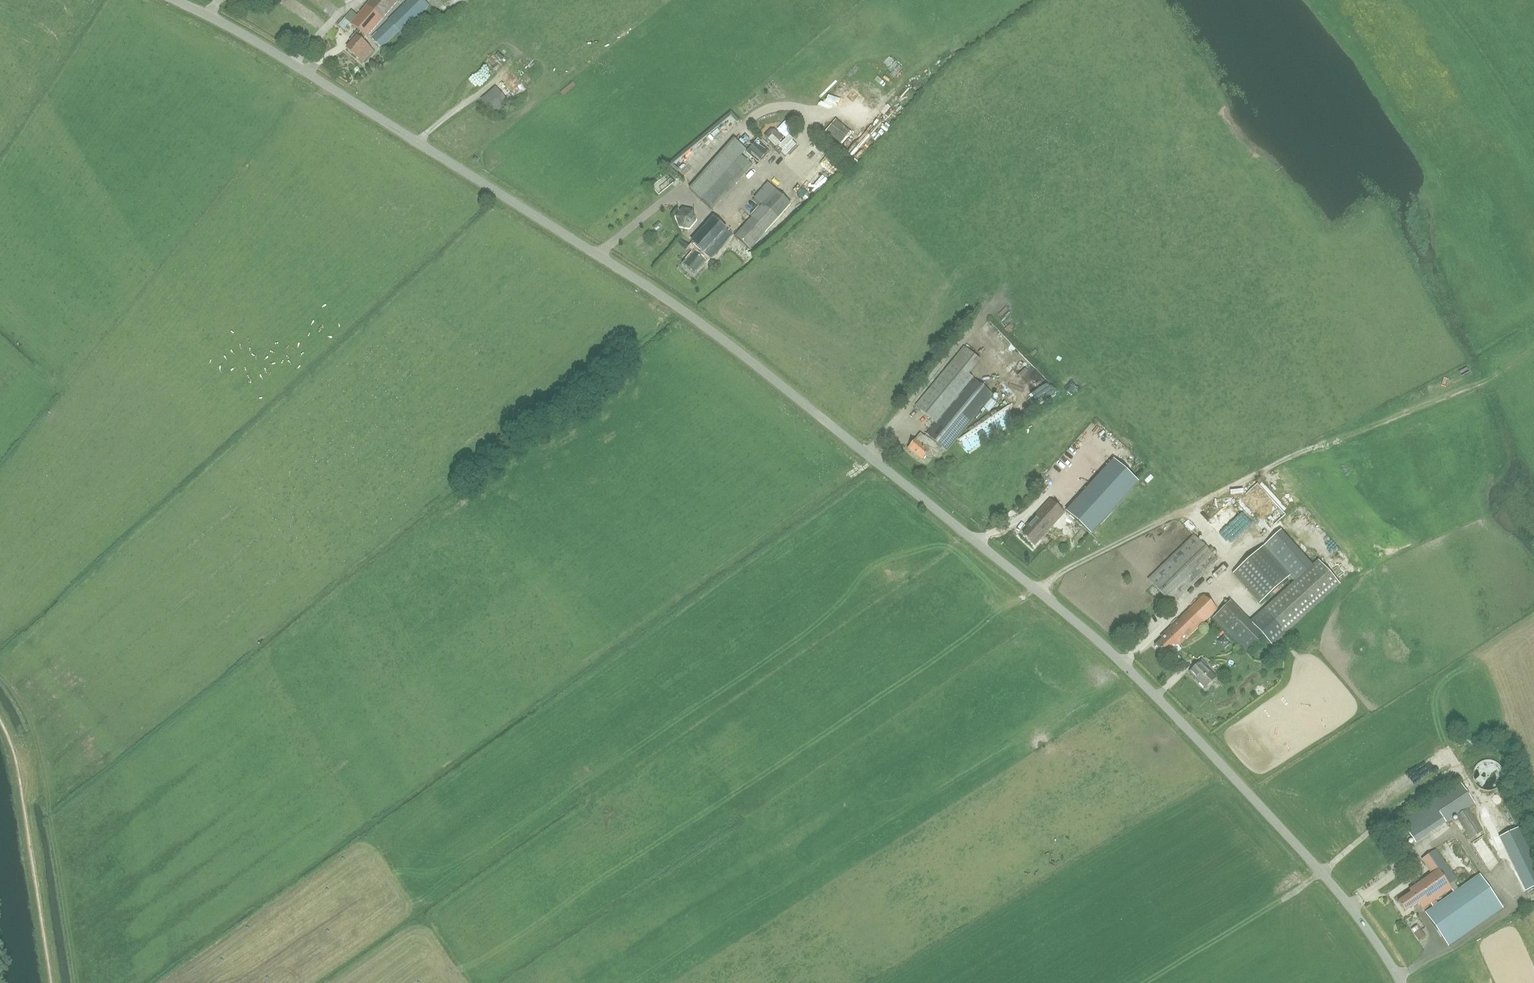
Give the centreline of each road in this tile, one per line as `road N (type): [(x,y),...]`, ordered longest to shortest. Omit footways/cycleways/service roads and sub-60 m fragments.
road 1 (unclassified): [(1400,982),(1376,942),(1241,776),(1064,609),(678,306),(275,49),(184,0)]

